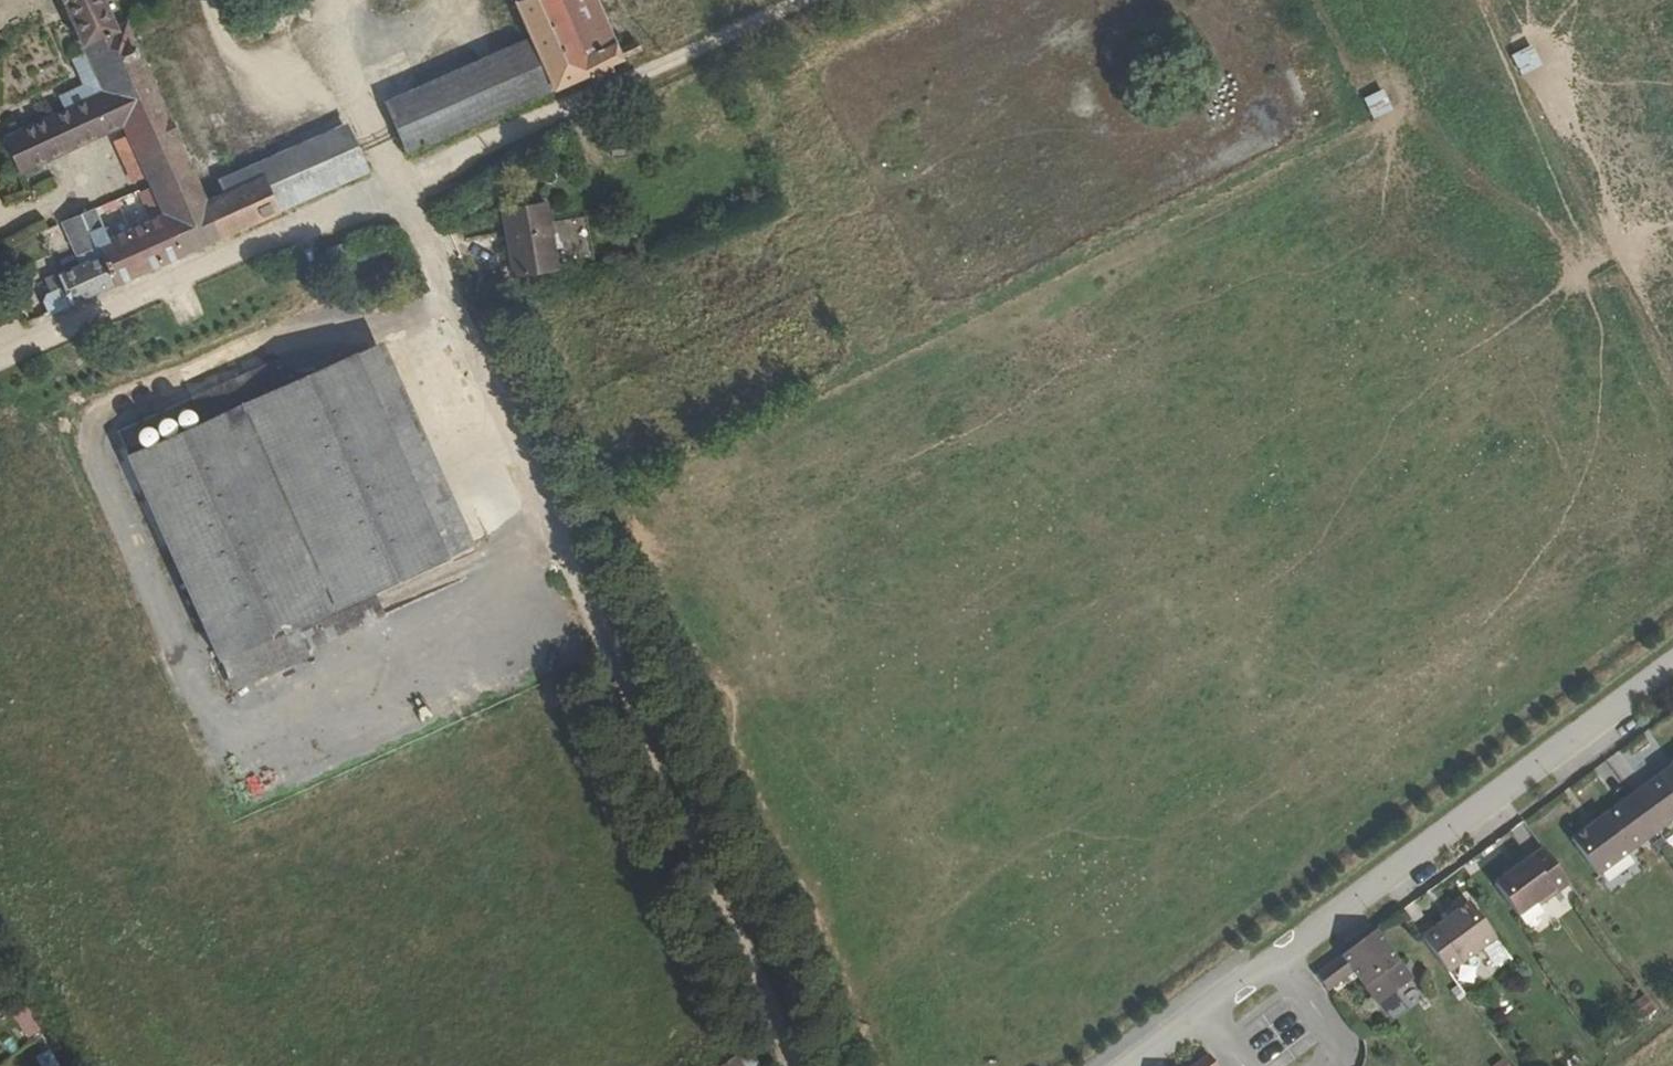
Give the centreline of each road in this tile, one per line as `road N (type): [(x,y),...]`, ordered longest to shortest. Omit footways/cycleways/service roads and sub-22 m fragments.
road 1 (track): [(395,166),(794,1065)]
road 2 (residential): [(0,345),(761,0)]
road 3 (residential): [(1672,657),(1266,947)]
road 4 (residential): [(1325,1065),(1344,1052),(1266,947)]

